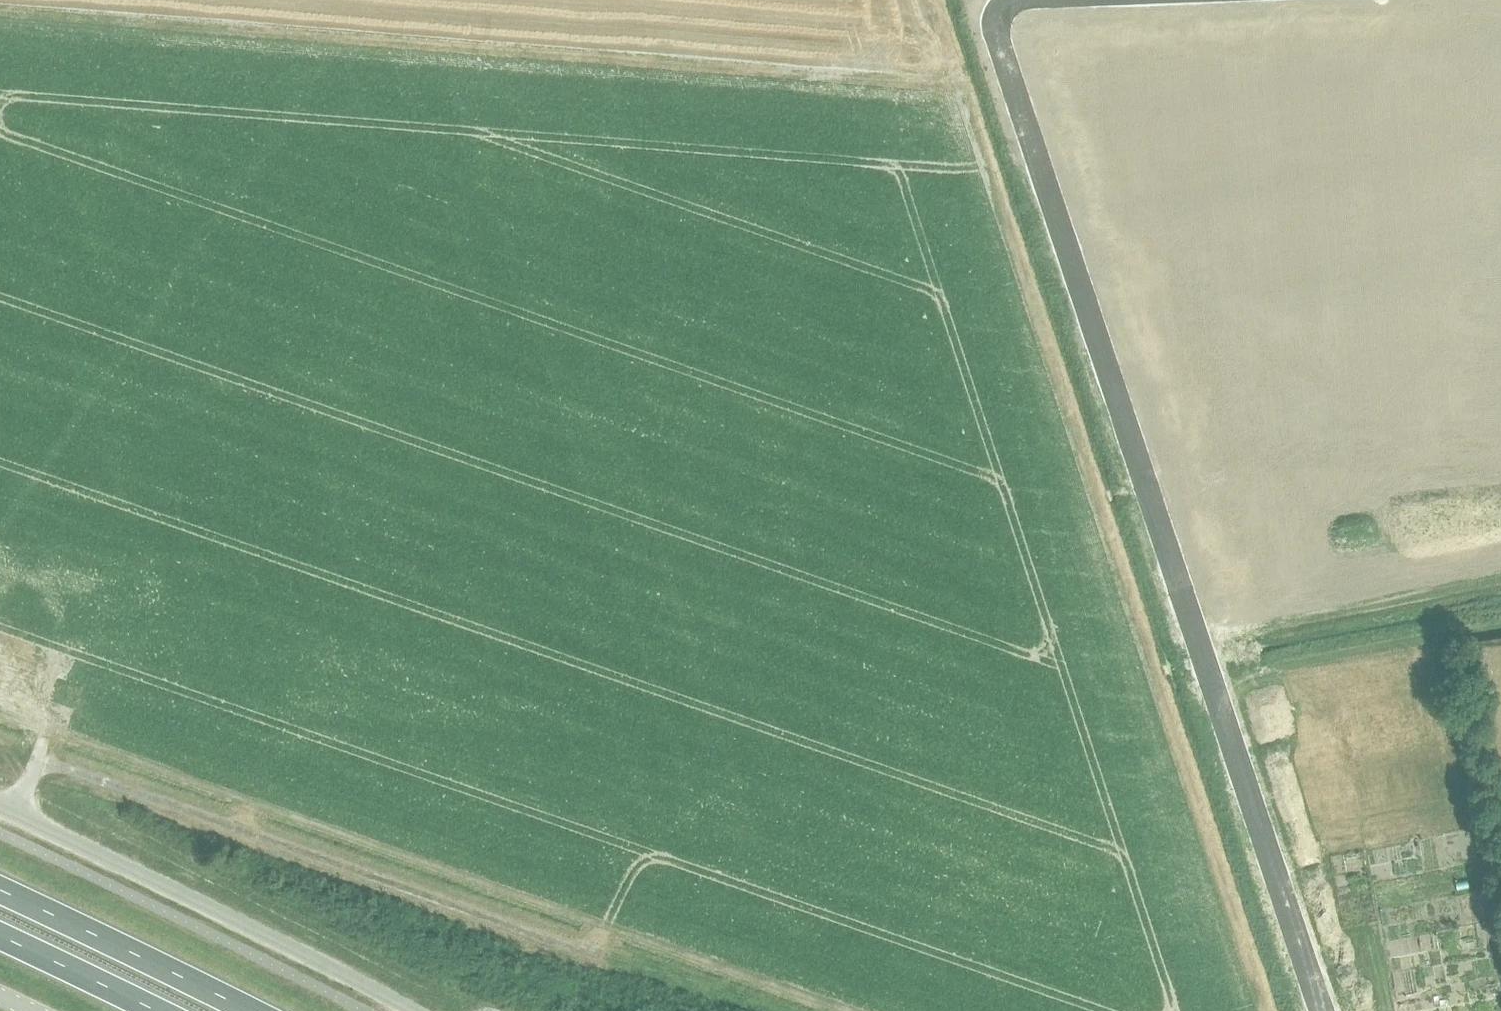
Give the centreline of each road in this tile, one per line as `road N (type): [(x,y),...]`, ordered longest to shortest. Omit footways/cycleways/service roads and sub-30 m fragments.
road 1 (track): [(1500,610),(1229,668),(1212,679),(1321,1010)]
road 2 (unclassified): [(411,1010),(0,807)]
road 3 (residential): [(1500,271),(1107,356)]
road 4 (residential): [(1017,0),(998,25),(1000,45),(1107,356)]
road 5 (residential): [(1107,356),(1212,679)]
road 6 (trunk): [(248,1010),(0,890)]
road 7 (trunk): [(0,935),(156,1010)]

